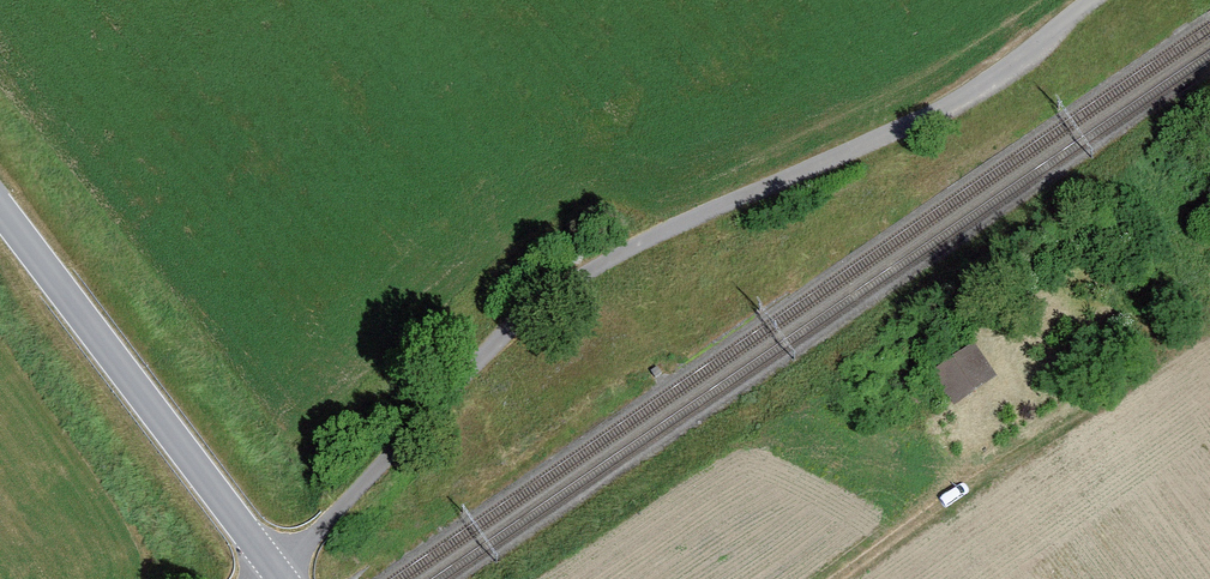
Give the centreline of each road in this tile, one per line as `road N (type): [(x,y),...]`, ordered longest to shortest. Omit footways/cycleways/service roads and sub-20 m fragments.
road 1 (unclassified): [(268,567),(361,505),(491,341),(577,269),(1016,61),(1095,0)]
road 2 (tertiary): [(0,196),(268,567)]
road 3 (track): [(1166,328),(826,578)]

